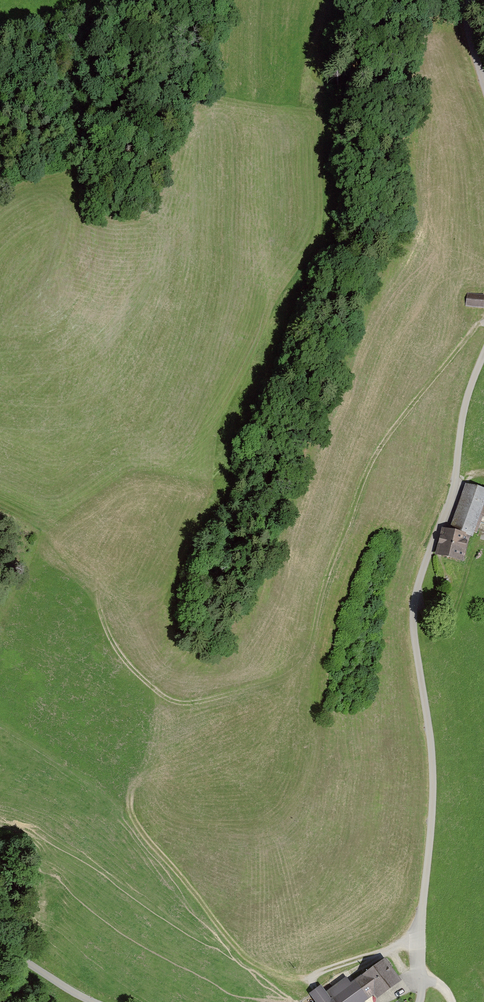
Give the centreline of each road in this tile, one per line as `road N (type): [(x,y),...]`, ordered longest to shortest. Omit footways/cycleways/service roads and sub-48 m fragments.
road 1 (track): [(483,323),(377,444),(319,595),(312,640),(289,670),(193,700),(169,698),(112,641),(95,577)]
road 2 (unclassified): [(419,1001),(433,773),(414,604),(448,506),(461,416),(483,353)]

